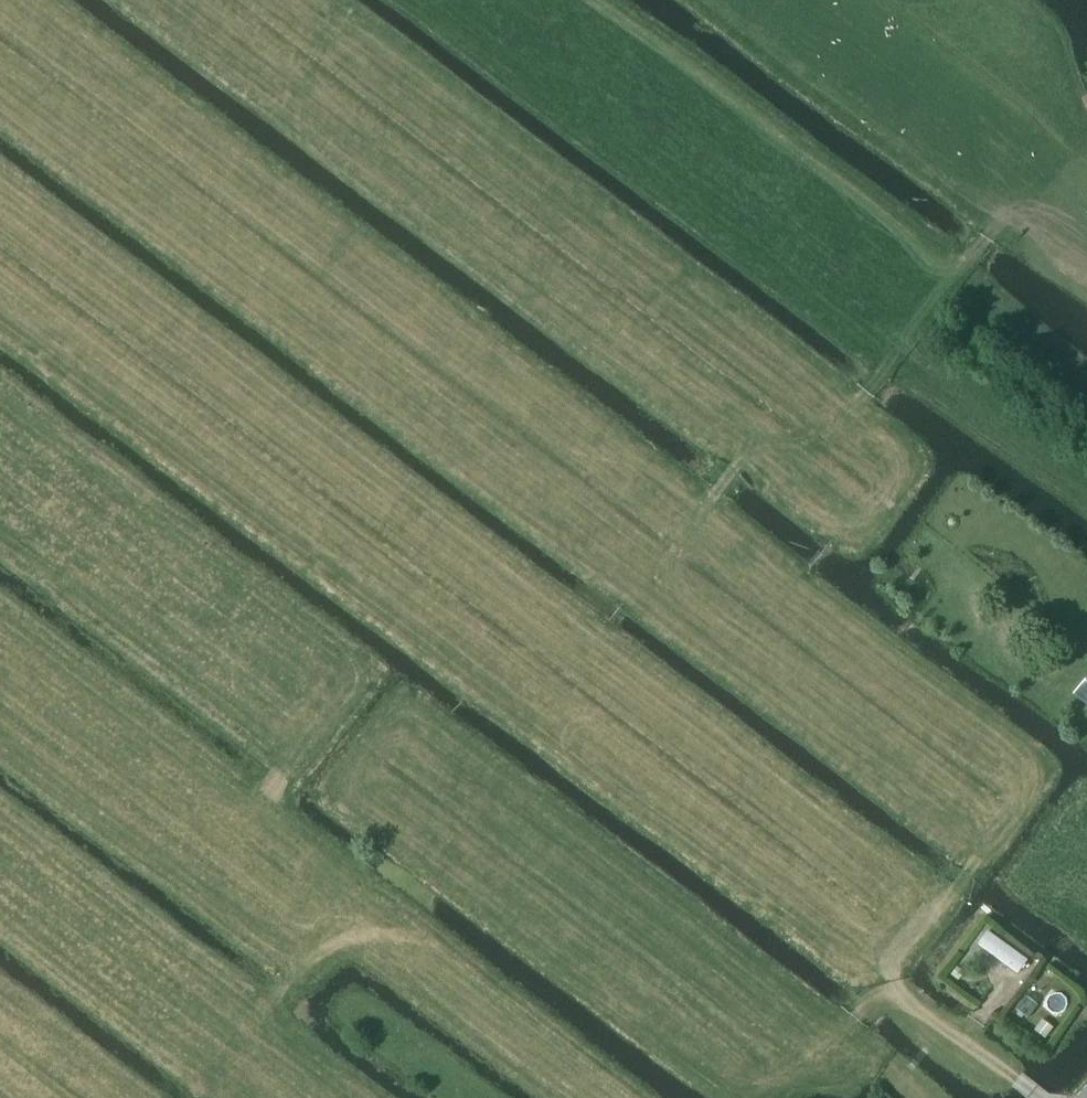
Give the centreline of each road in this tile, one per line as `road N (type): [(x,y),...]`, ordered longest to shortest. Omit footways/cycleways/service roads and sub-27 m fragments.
road 1 (track): [(183,1097),(305,953),(419,941),(628,1097)]

